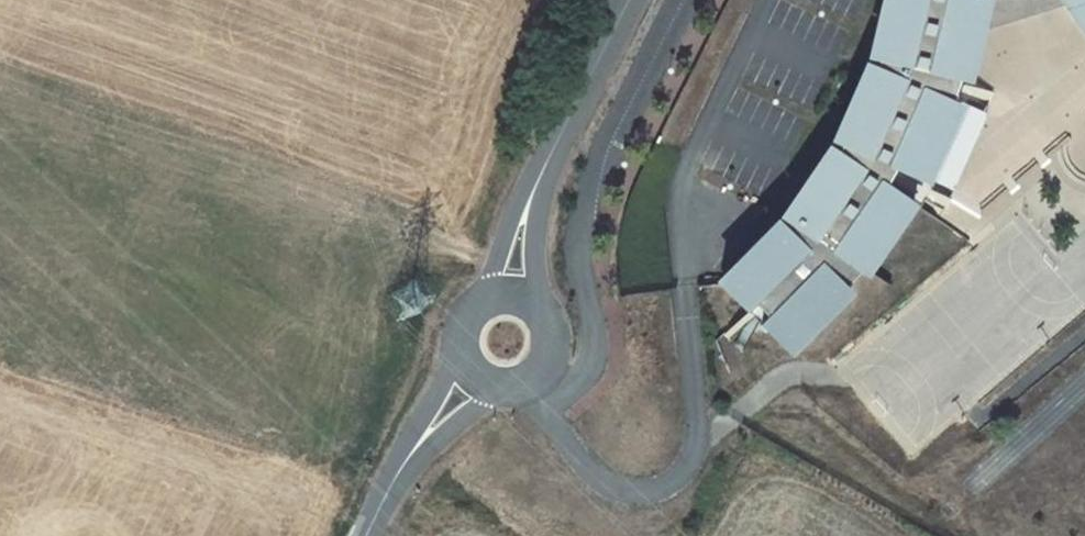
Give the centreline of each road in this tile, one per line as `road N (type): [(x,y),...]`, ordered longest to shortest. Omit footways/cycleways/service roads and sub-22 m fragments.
road 1 (tertiary): [(513,293),(521,230),(546,167),(638,0)]
road 2 (tertiary): [(476,376),(418,446),(369,535)]
road 3 (tertiary): [(476,376),(514,389),(553,360),(547,312),(513,293)]
road 4 (tertiary): [(513,293),(486,298),(463,322),(461,355),(476,376)]

